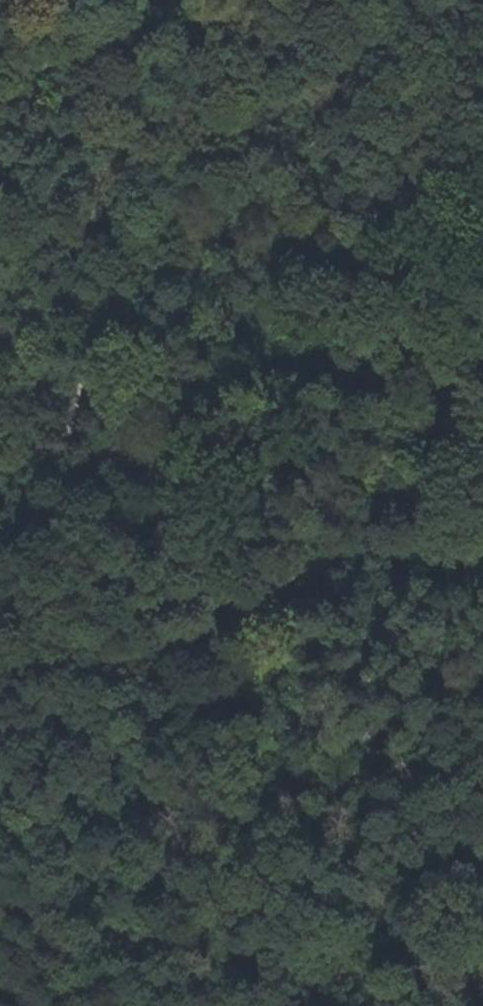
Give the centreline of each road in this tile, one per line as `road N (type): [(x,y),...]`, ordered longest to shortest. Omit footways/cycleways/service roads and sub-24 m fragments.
road 1 (track): [(0,688),(180,645),(274,594),(482,441)]
road 2 (track): [(0,574),(40,523),(85,391),(79,342),(0,149)]

